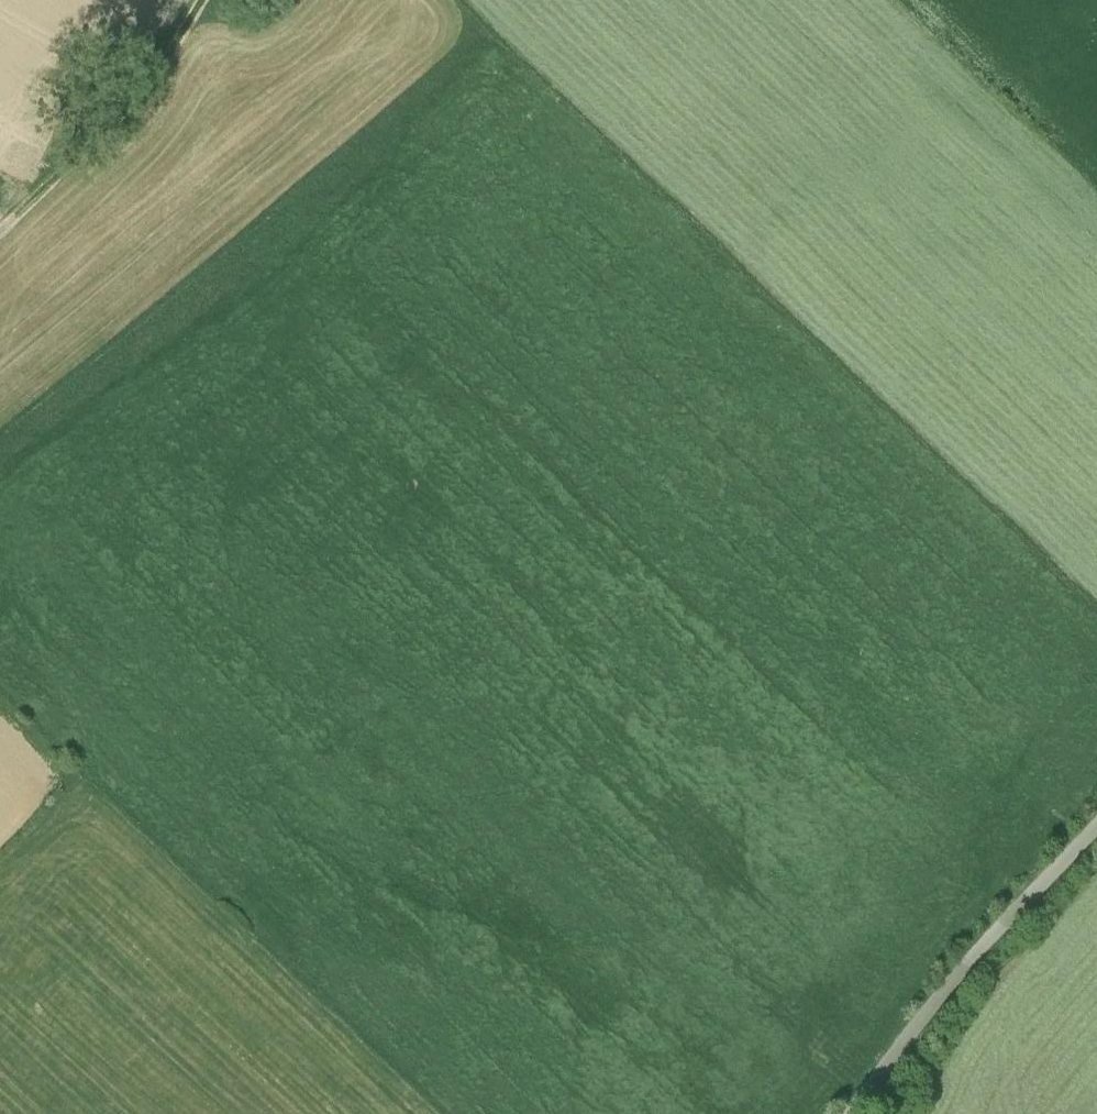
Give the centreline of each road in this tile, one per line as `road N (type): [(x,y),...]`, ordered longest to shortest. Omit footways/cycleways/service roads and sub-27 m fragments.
road 1 (unclassified): [(1096,826),(902,1046),(852,1113)]
road 2 (track): [(0,223),(217,0)]

